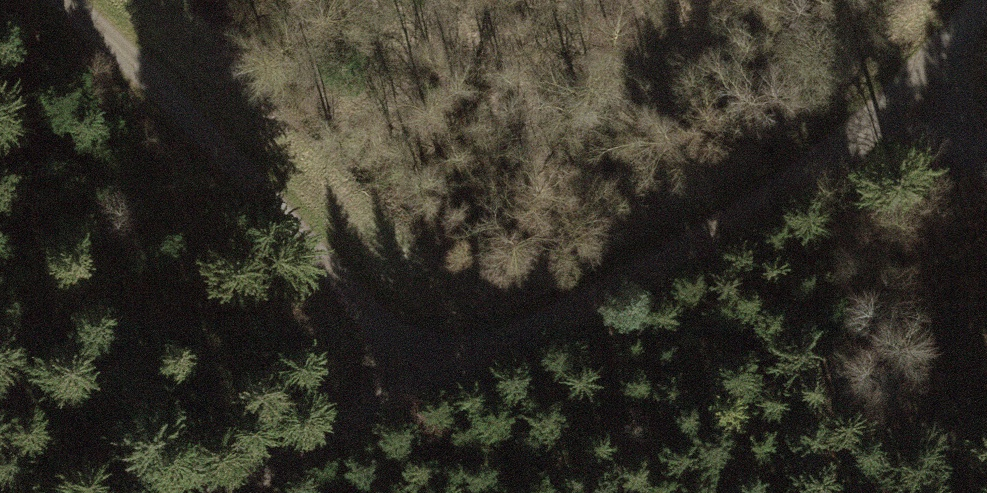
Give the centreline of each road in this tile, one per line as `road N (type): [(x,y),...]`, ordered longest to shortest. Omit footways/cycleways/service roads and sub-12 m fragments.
road 1 (track): [(222,492),(647,271),(782,185),(891,105),(985,0)]
road 2 (track): [(64,0),(145,78),(426,390)]

